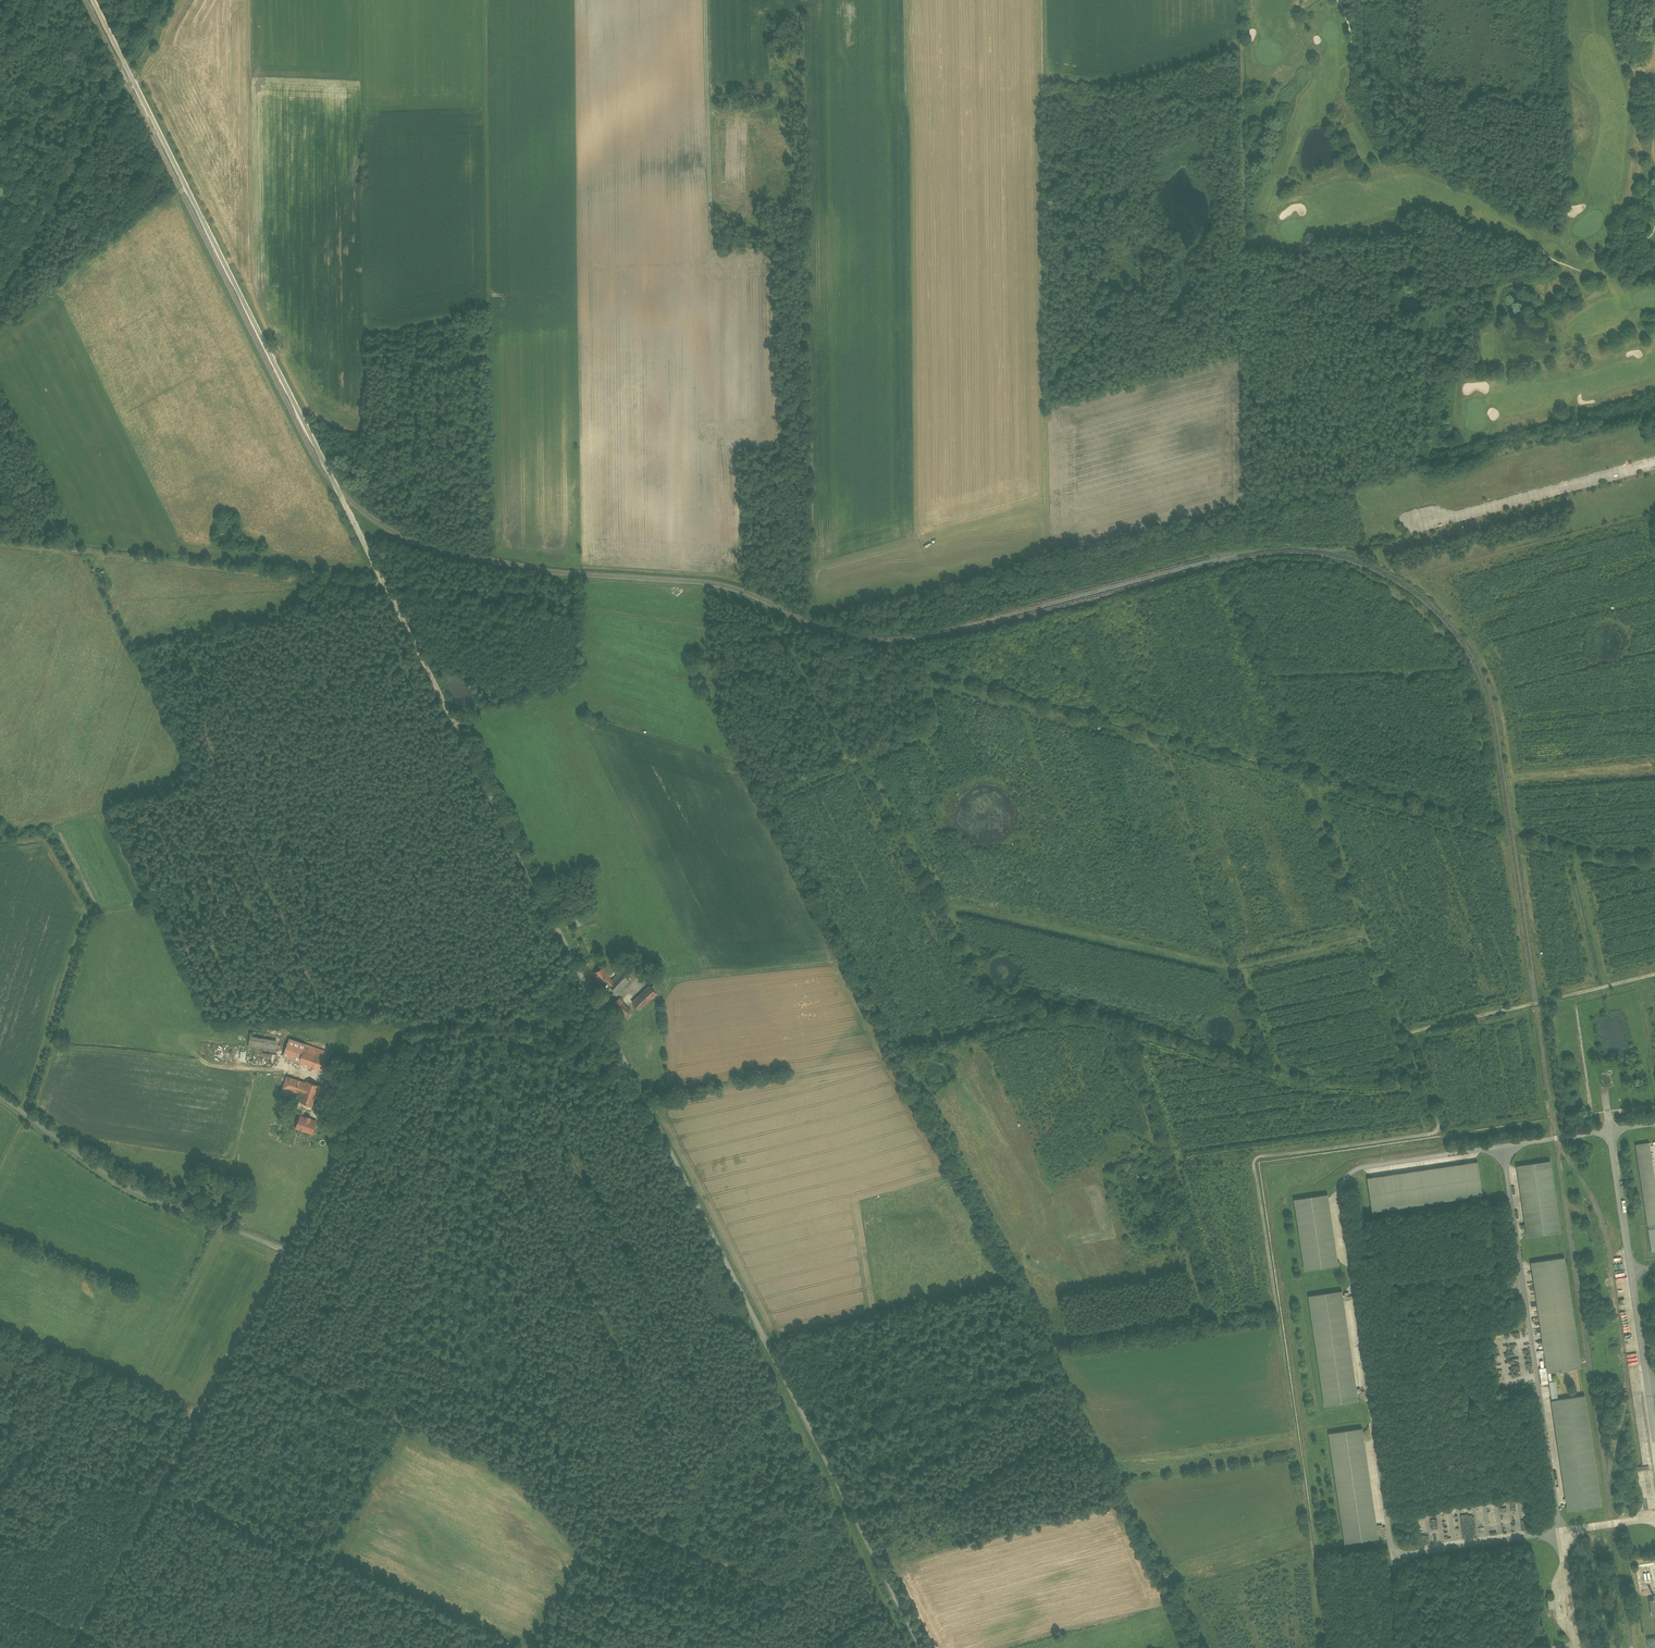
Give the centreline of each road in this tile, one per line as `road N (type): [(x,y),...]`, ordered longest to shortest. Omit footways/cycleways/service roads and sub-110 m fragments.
road 1 (track): [(1235,595),(1438,1122),(1432,1135),(1255,1162),(1328,1647)]
road 2 (unclassified): [(93,0),(628,1065)]
road 3 (unclassified): [(628,1065),(606,1061),(562,1029),(528,1021),(411,1025),(284,1250),(130,1190),(0,1096)]
road 4 (unclassified): [(628,1065),(922,1647)]
road 5 (track): [(284,1250),(67,1647)]
road 6 (track): [(712,211),(763,237),(771,262),(780,478),(740,509)]
road 7 (track): [(382,585),(69,555)]
road 8 (track): [(1368,939),(1224,971),(1126,864)]
road 9 (track): [(818,1443),(1022,1383),(995,1336)]
road 10 (track): [(1654,975),(1405,1034)]
road 11 (track): [(707,0),(713,254)]
road 12 (track): [(1041,0),(1042,207)]
road 13 (track): [(654,983),(829,965)]
road 14 (track): [(1241,0),(1244,151)]

